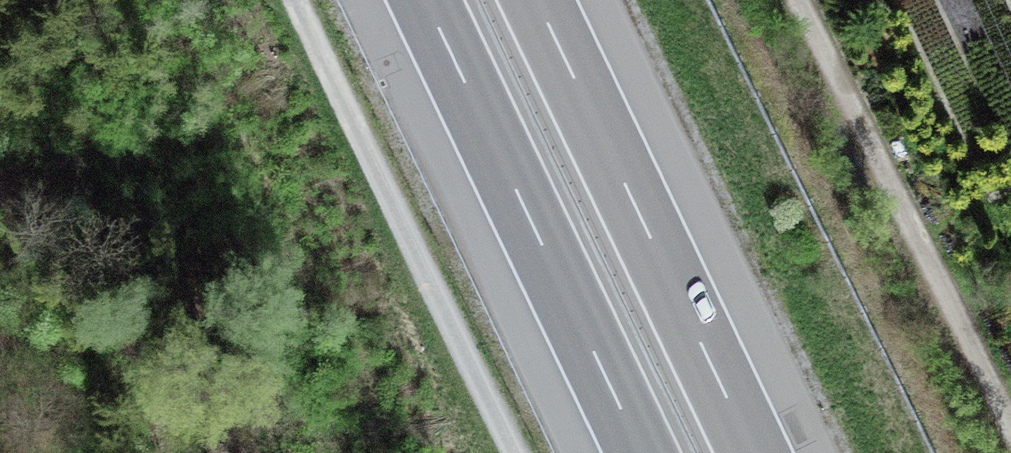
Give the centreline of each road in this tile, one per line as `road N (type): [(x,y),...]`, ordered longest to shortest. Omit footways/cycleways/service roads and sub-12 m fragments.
road 1 (track): [(297,0),(516,452)]
road 2 (motorway): [(425,0),(642,452)]
road 3 (motorway): [(754,452),(538,0)]
road 4 (track): [(1010,428),(799,0)]

